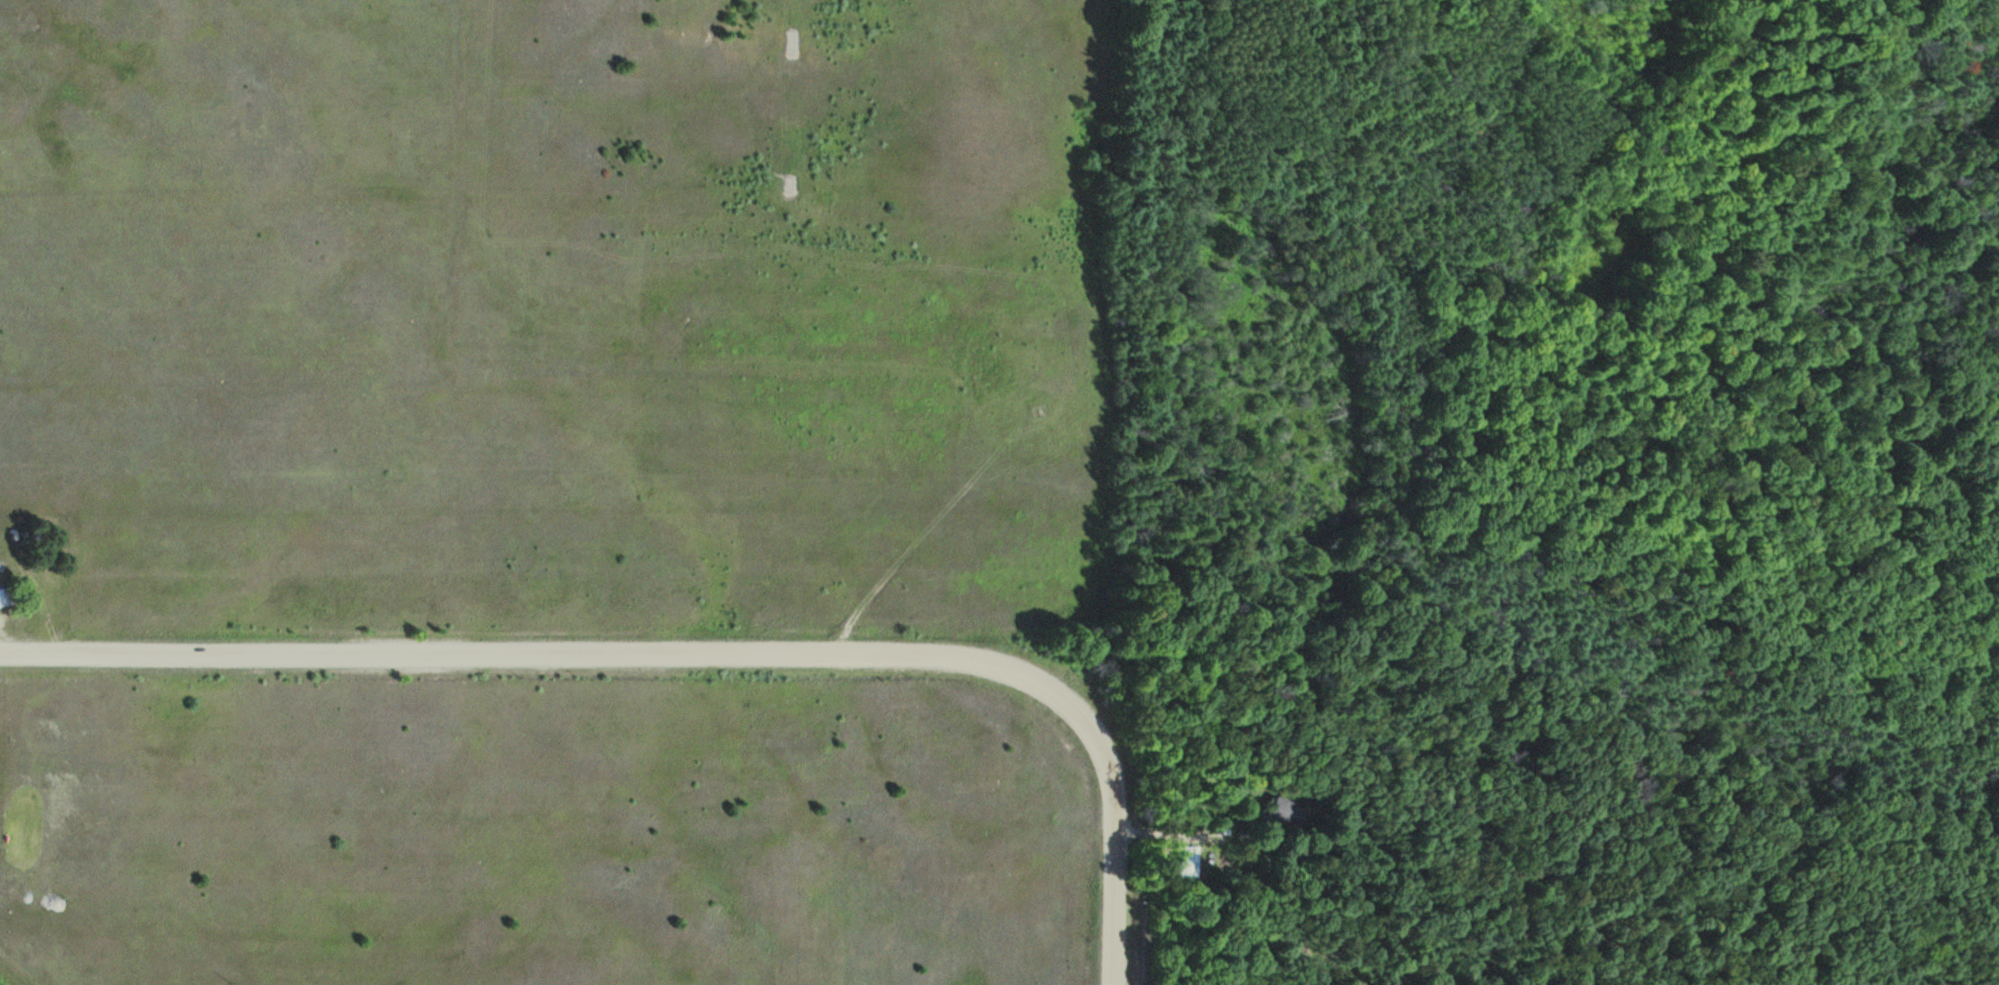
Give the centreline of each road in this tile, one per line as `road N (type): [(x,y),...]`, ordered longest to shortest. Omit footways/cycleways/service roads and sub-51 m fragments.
road 1 (residential): [(1114,984),(1115,779),(1092,731),(1059,696),(991,662),(0,658)]

